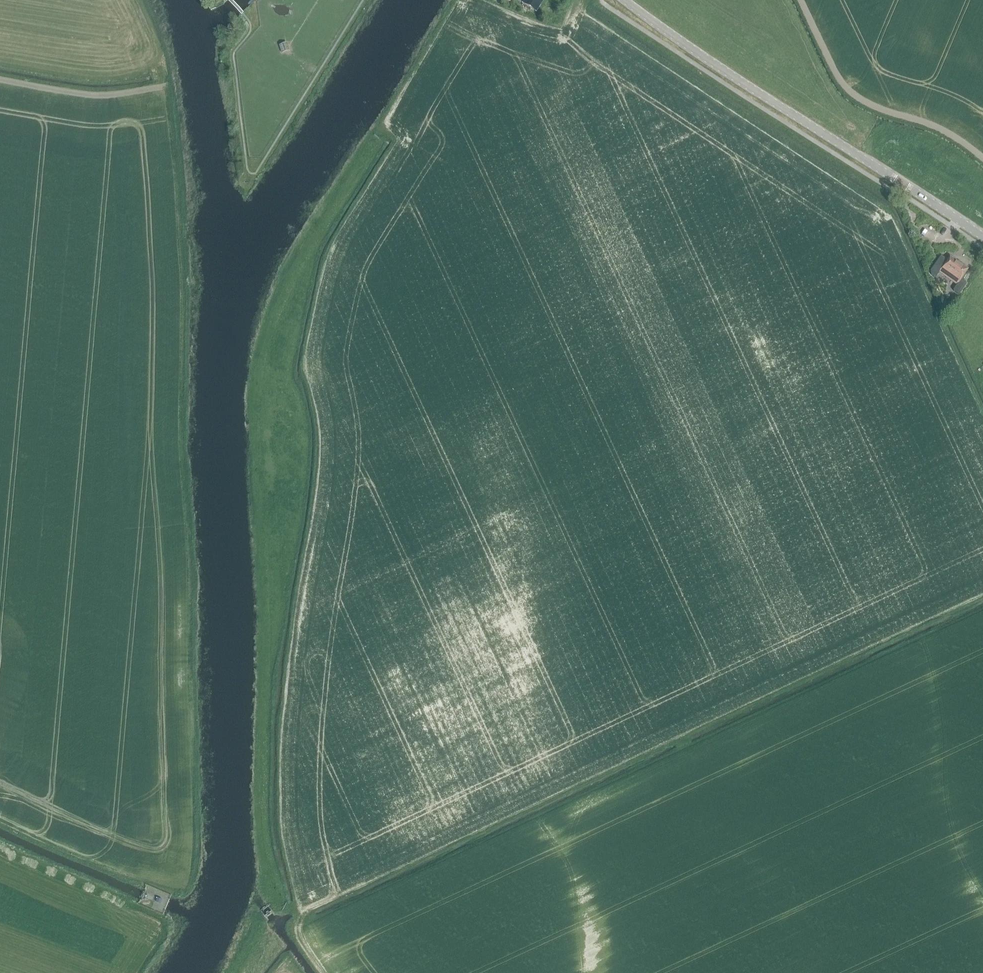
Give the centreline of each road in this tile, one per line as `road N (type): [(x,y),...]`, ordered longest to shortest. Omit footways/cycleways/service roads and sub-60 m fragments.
road 1 (tertiary): [(982,237),(624,0)]

